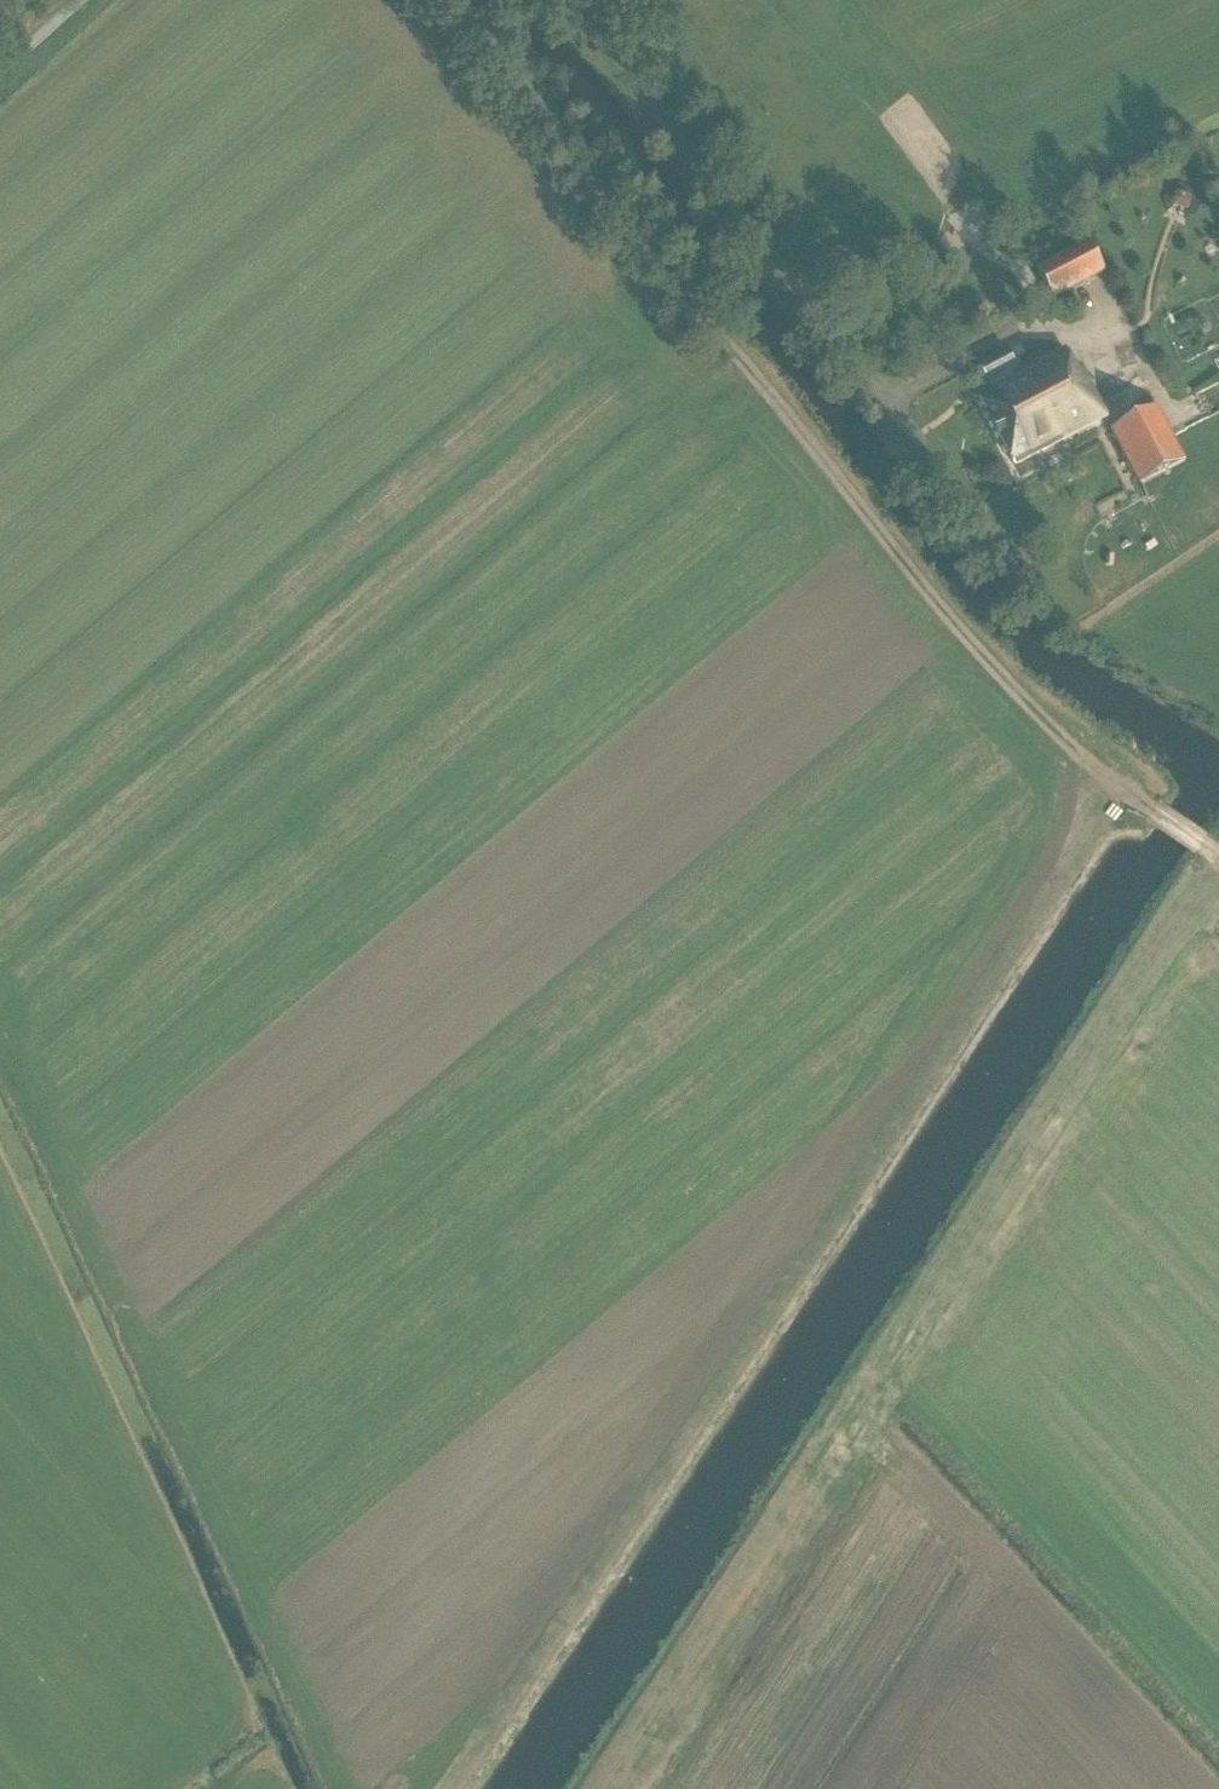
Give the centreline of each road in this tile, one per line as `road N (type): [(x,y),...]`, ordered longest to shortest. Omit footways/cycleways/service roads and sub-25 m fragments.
road 1 (track): [(451,0),(976,650),(1115,784),(1218,857)]

